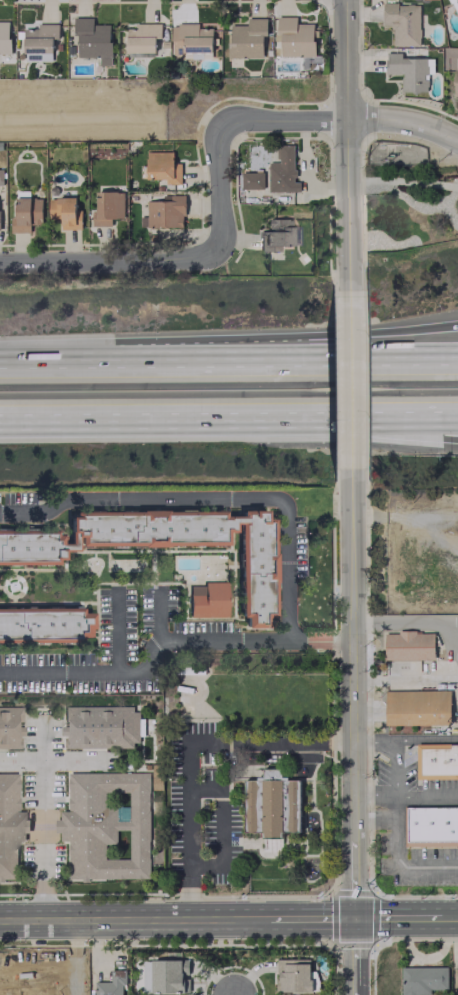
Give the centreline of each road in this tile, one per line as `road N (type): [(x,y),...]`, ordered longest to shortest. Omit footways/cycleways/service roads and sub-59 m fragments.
road 1 (tertiary): [(350,468),(357,994)]
road 2 (motorway): [(457,325),(85,356)]
road 3 (motorway): [(457,356),(85,356)]
road 4 (tertiary): [(344,0),(348,290)]
road 5 (secondary): [(0,919),(268,918)]
road 6 (motorway): [(0,420),(265,421)]
road 7 (residential): [(232,122),(388,118),(457,139)]
road 8 (residential): [(0,260),(197,257),(213,249)]
road 9 (motorway): [(265,421),(457,439)]
road 10 (motorway): [(265,421),(457,423)]
road 11 (tertiary): [(348,290),(350,468)]
road 12 (residential): [(232,122),(216,154),(221,230),(213,249)]

